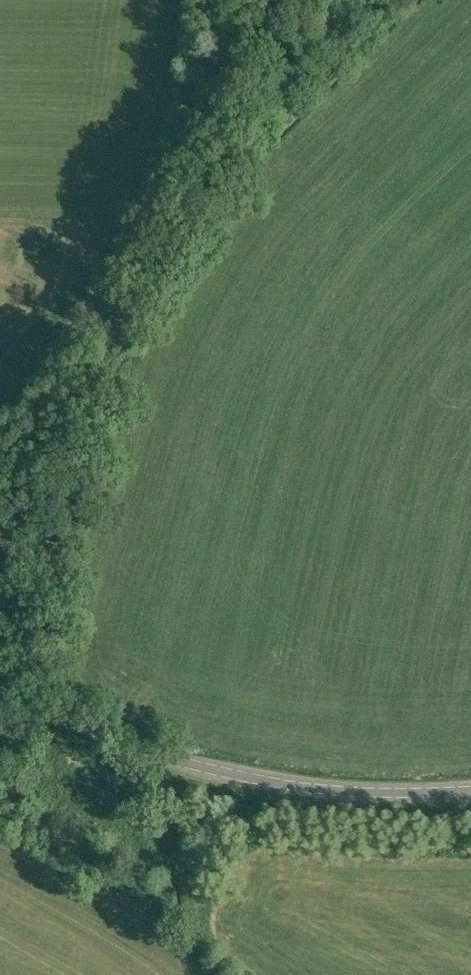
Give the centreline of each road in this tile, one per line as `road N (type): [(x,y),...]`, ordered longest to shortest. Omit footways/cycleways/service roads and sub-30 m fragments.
road 1 (tertiary): [(0,685),(219,772),(309,788),(470,788)]

